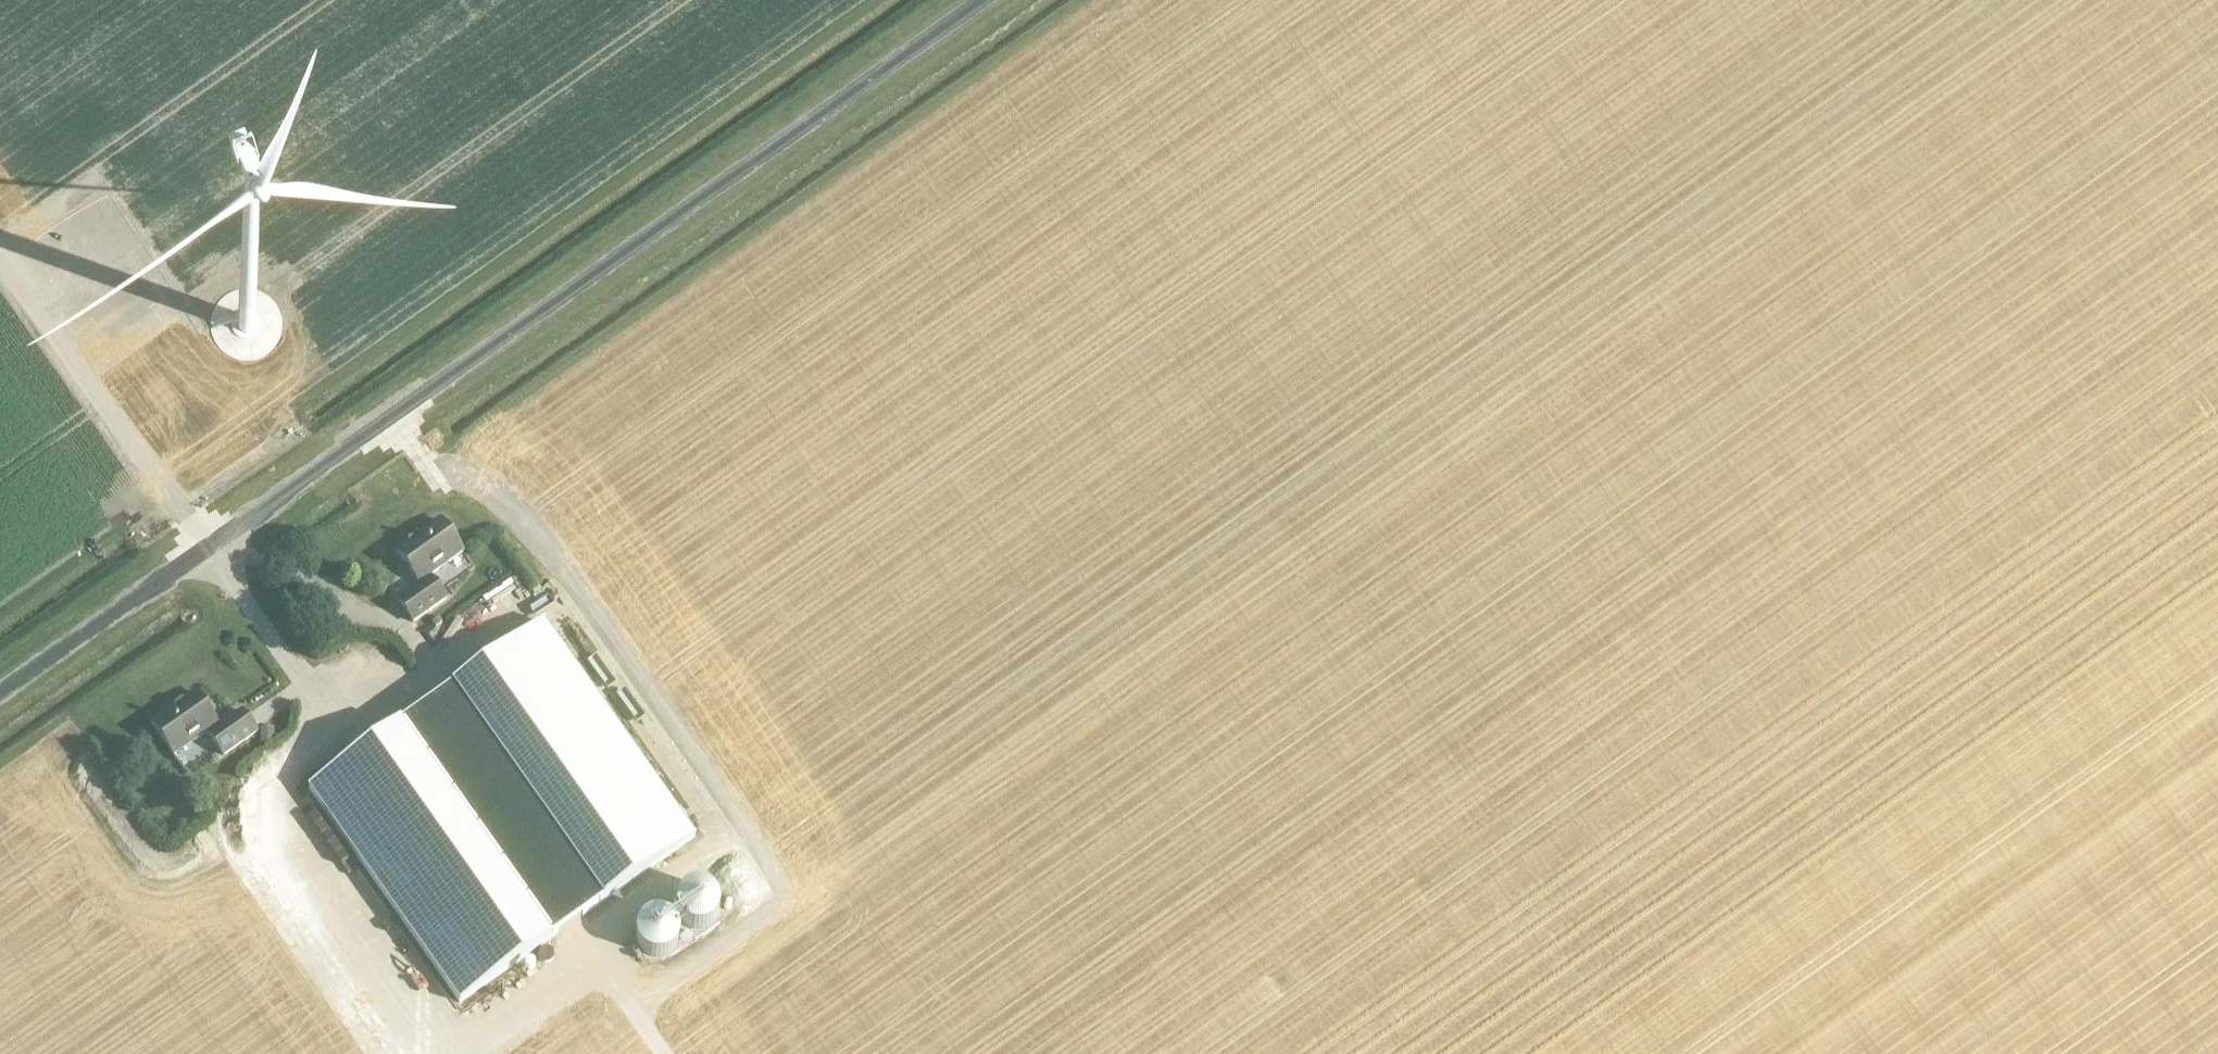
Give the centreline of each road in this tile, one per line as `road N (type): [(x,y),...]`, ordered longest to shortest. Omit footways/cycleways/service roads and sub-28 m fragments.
road 1 (unclassified): [(0,691),(991,0)]

